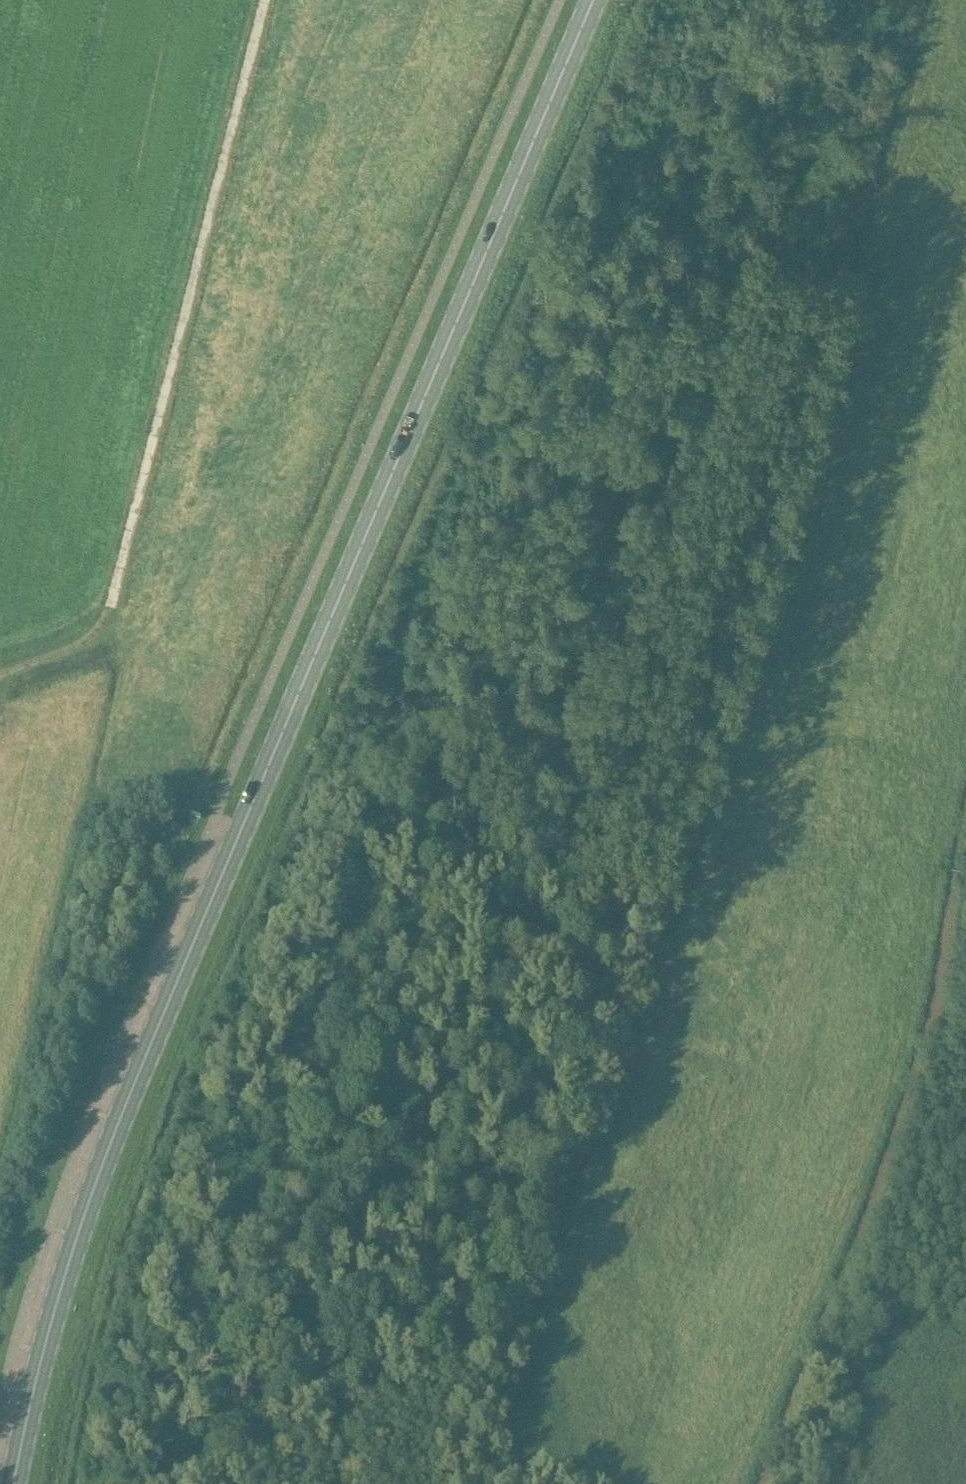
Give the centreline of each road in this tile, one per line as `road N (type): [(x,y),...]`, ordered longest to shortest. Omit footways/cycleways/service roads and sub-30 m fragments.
road 1 (primary): [(15,1483),(76,1240),(133,1083),(590,0)]
road 2 (track): [(262,0),(109,623),(73,650),(0,677)]

